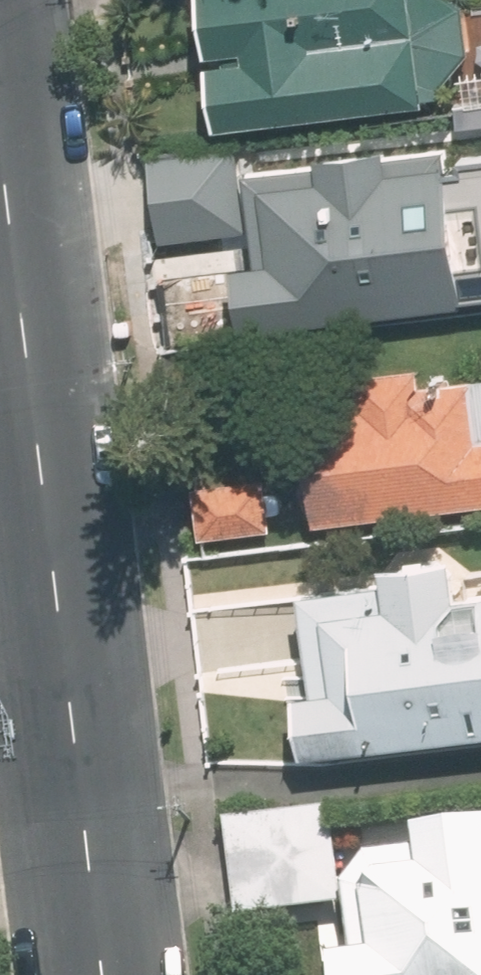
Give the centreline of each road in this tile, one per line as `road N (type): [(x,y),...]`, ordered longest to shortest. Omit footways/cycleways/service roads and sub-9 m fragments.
road 1 (residential): [(0,140),(101,974)]

